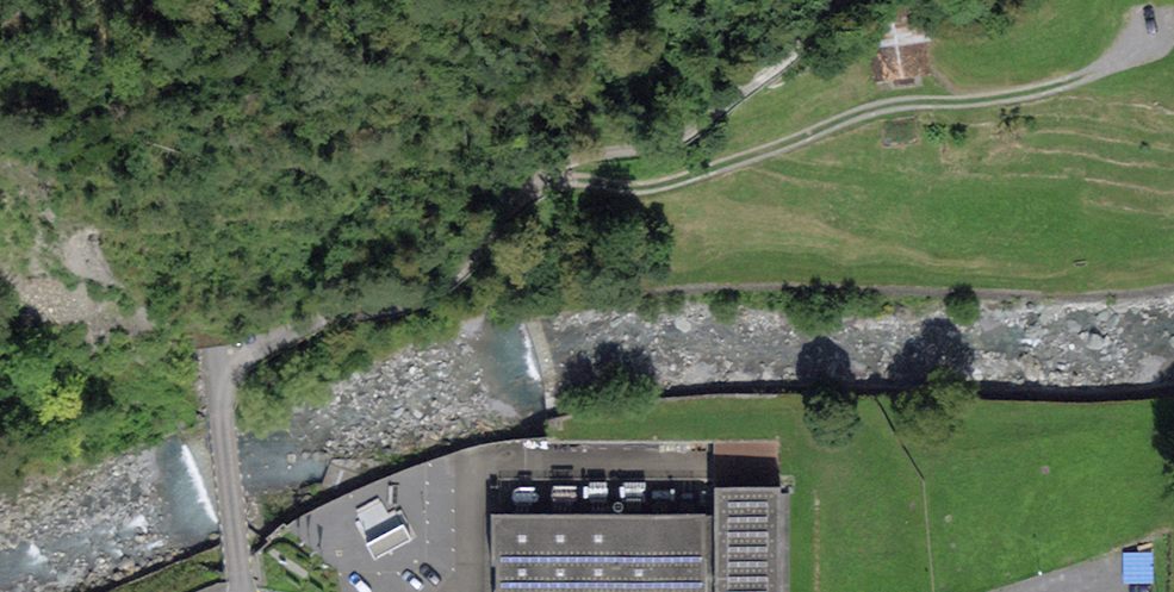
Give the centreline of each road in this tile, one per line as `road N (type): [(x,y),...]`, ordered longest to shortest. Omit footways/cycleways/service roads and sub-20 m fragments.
road 1 (track): [(217,371),(336,313),(454,280),(542,176),(648,188),(873,108),(988,100),(1144,55)]
road 2 (unclassified): [(31,0),(122,99),(190,237),(214,346),(239,591)]
road 3 (track): [(851,0),(820,32),(669,142),(579,157),(542,176)]

